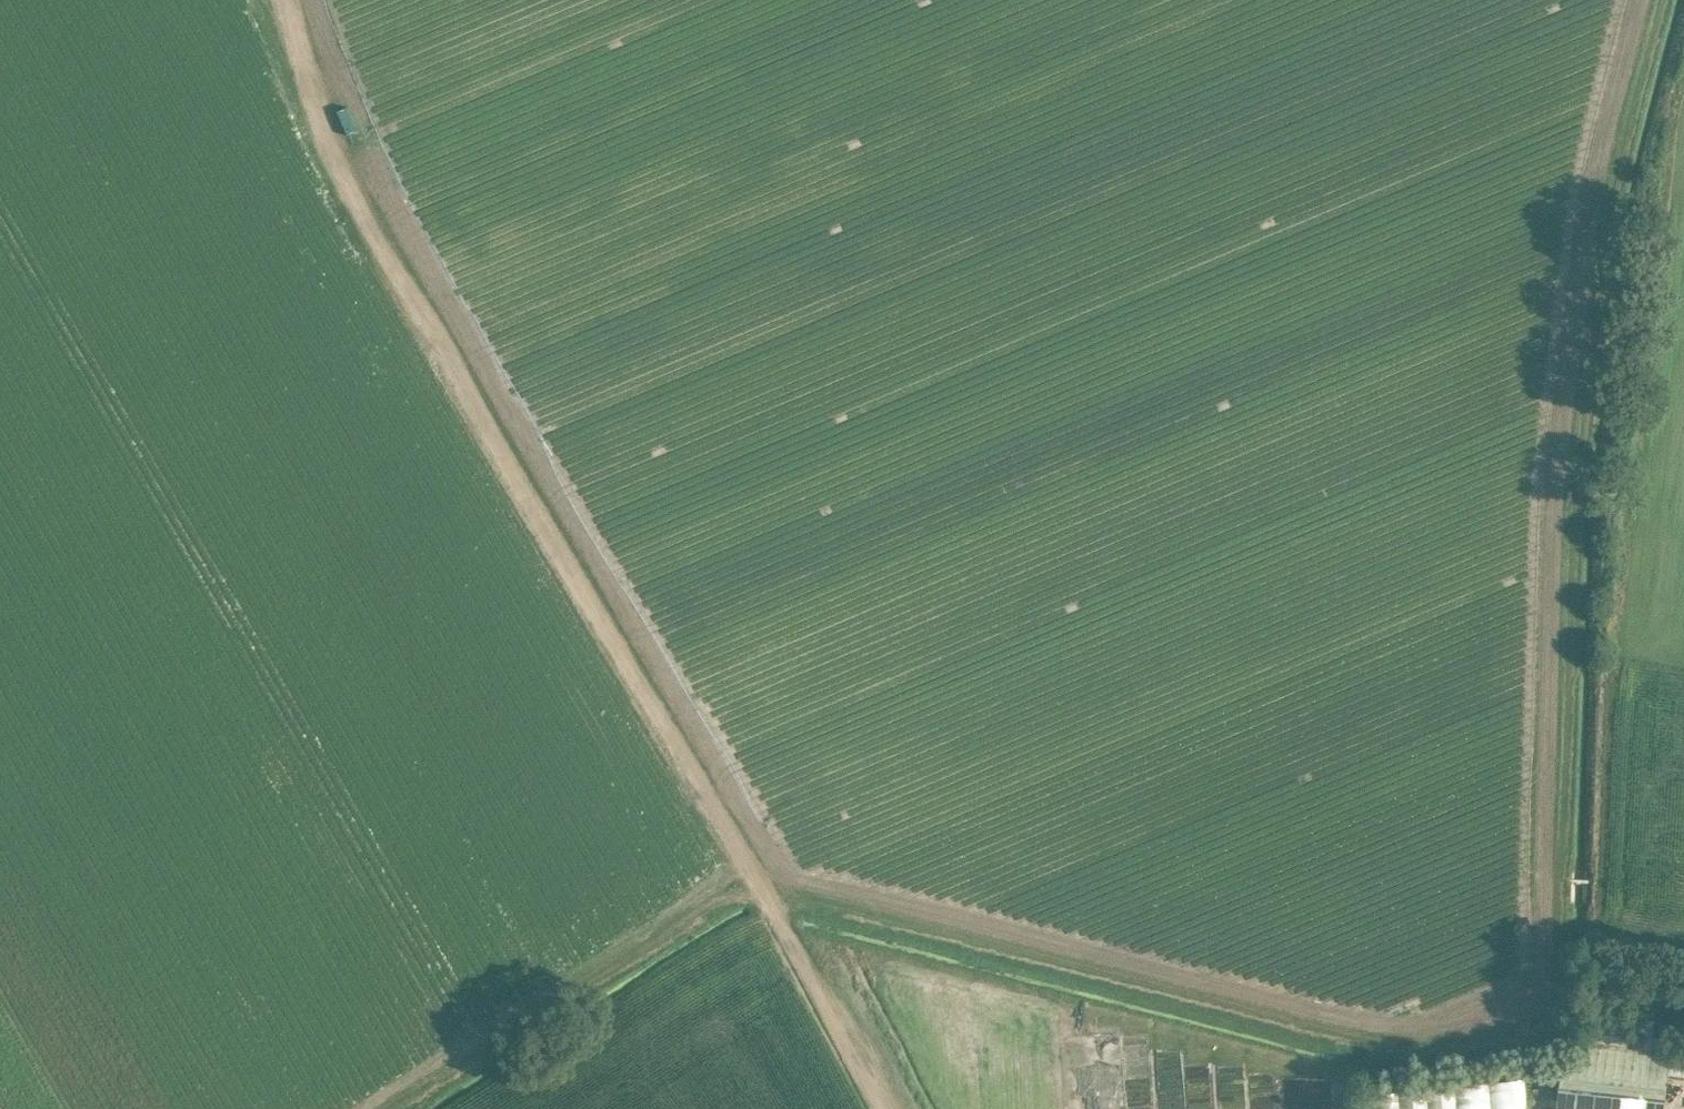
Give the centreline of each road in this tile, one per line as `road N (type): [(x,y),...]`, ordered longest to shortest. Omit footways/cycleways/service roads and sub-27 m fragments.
road 1 (track): [(877,1108),(348,183),(280,0)]

